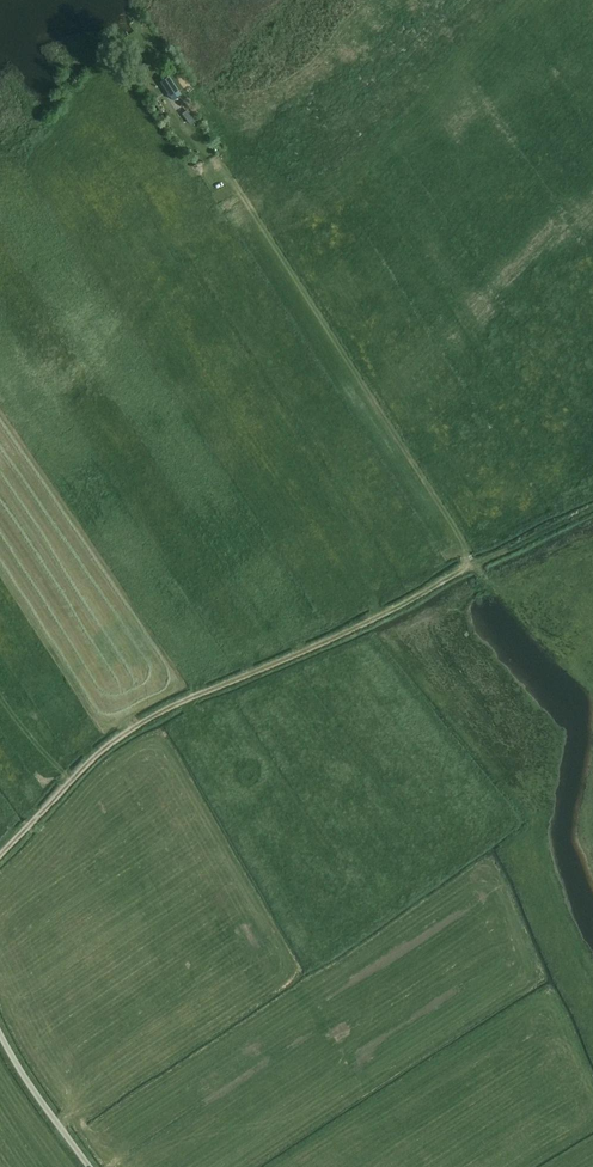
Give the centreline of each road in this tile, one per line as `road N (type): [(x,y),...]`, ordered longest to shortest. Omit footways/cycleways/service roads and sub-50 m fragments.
road 1 (track): [(0,855),(94,757),(141,723),(592,509)]
road 2 (track): [(465,567),(466,548),(452,521),(230,178)]
road 3 (unclassified): [(93,1166),(0,1032)]

